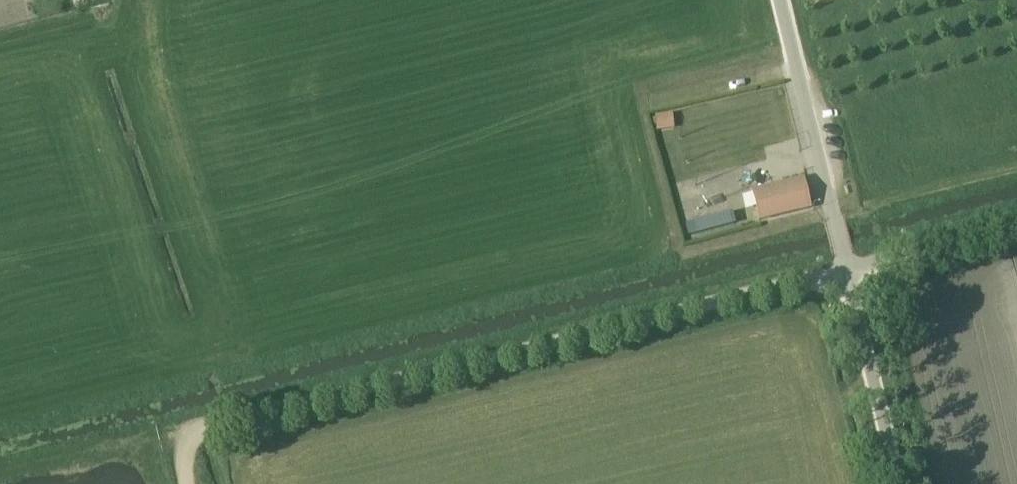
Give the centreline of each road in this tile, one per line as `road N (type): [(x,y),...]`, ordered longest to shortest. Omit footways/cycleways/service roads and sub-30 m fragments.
road 1 (track): [(180,435),(853,267)]
road 2 (unclassified): [(853,267),(785,0)]
road 3 (unclassified): [(908,483),(853,267)]
road 4 (unclassified): [(853,267),(1016,226)]

